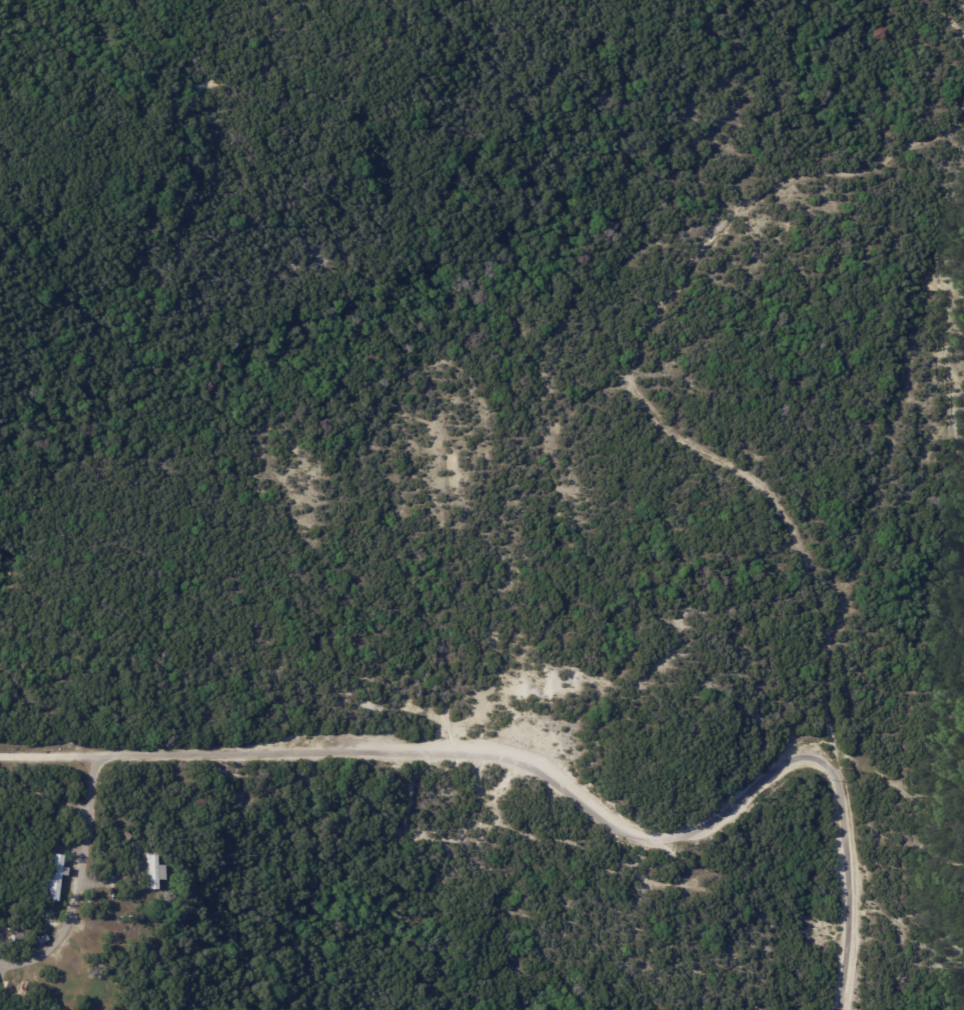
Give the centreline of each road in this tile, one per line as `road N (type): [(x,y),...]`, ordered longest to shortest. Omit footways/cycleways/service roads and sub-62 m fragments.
road 1 (residential): [(839,1009),(848,832),(834,779),(809,760),(785,761),(697,829),(665,836),(633,833),(557,775),(514,754),(105,756),(91,782),(71,901),(52,946)]

